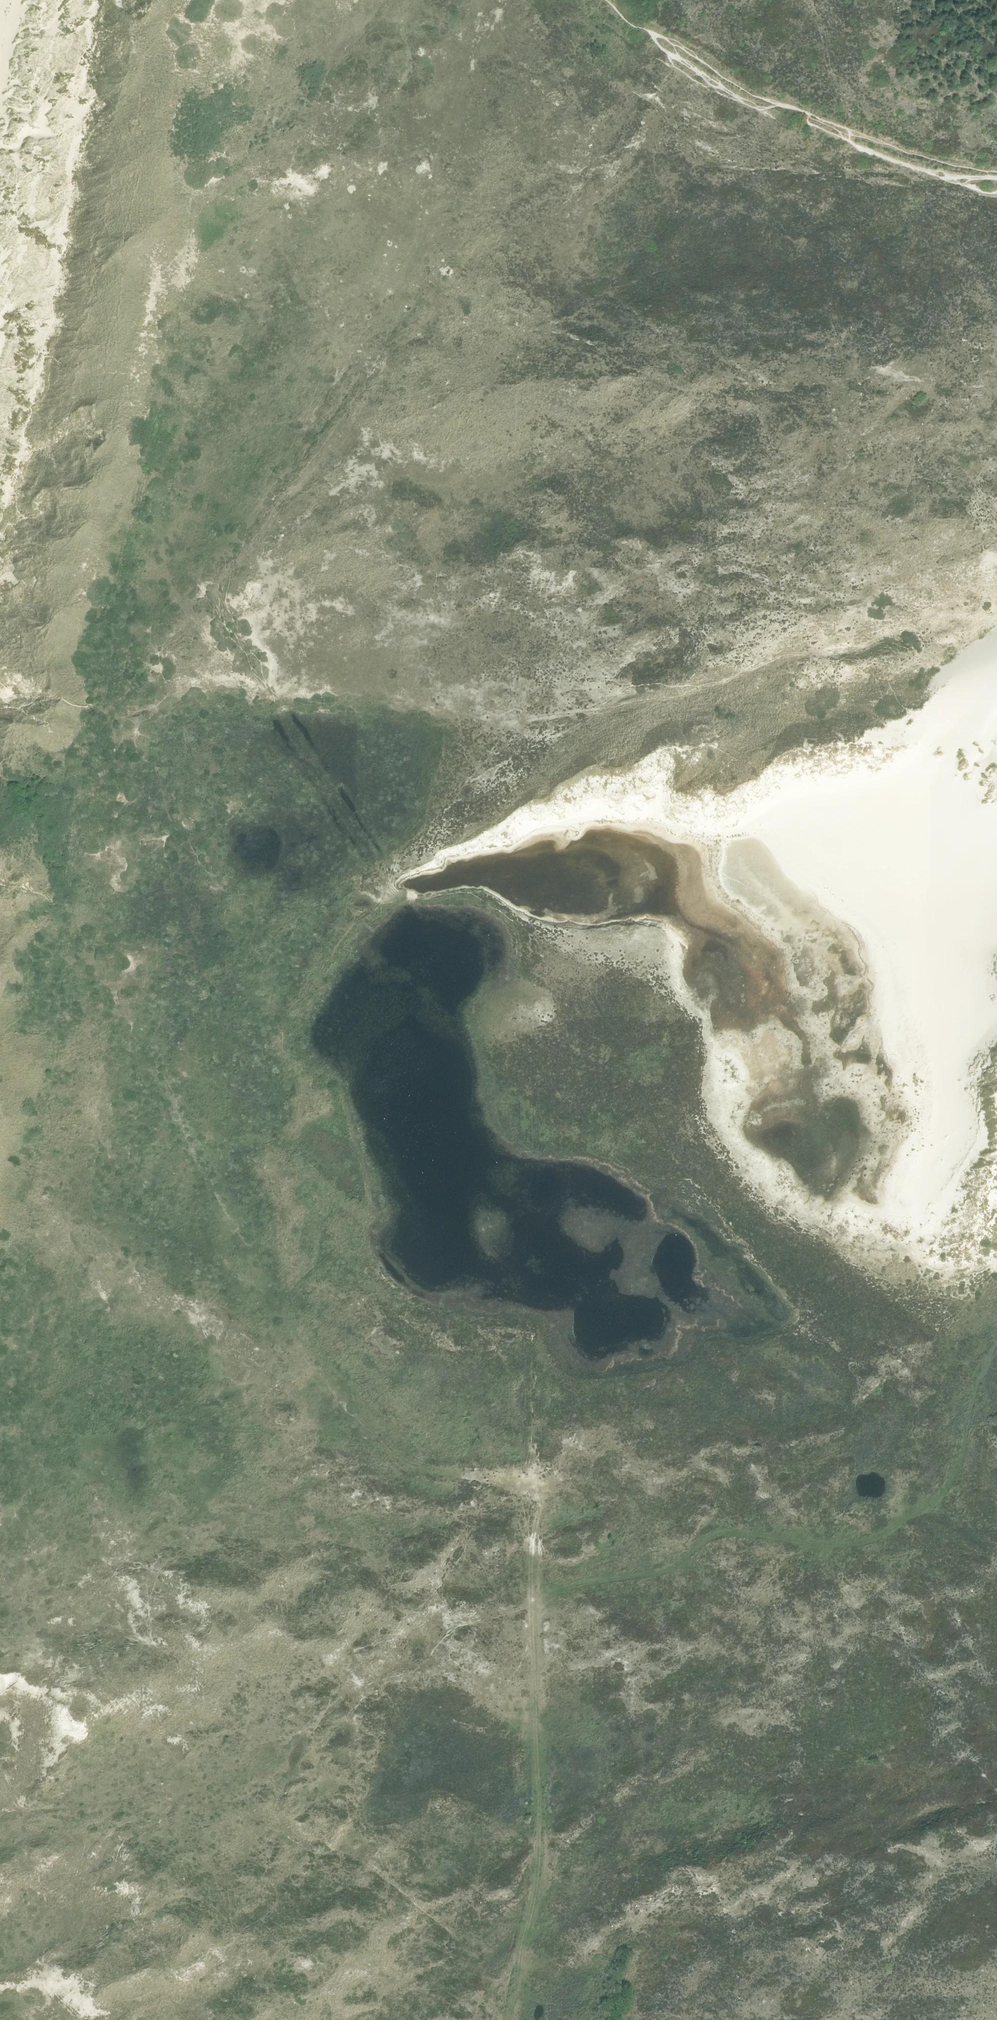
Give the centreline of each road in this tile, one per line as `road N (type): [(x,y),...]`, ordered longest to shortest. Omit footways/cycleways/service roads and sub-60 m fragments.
road 1 (track): [(535,1602),(539,1879),(509,2019)]

